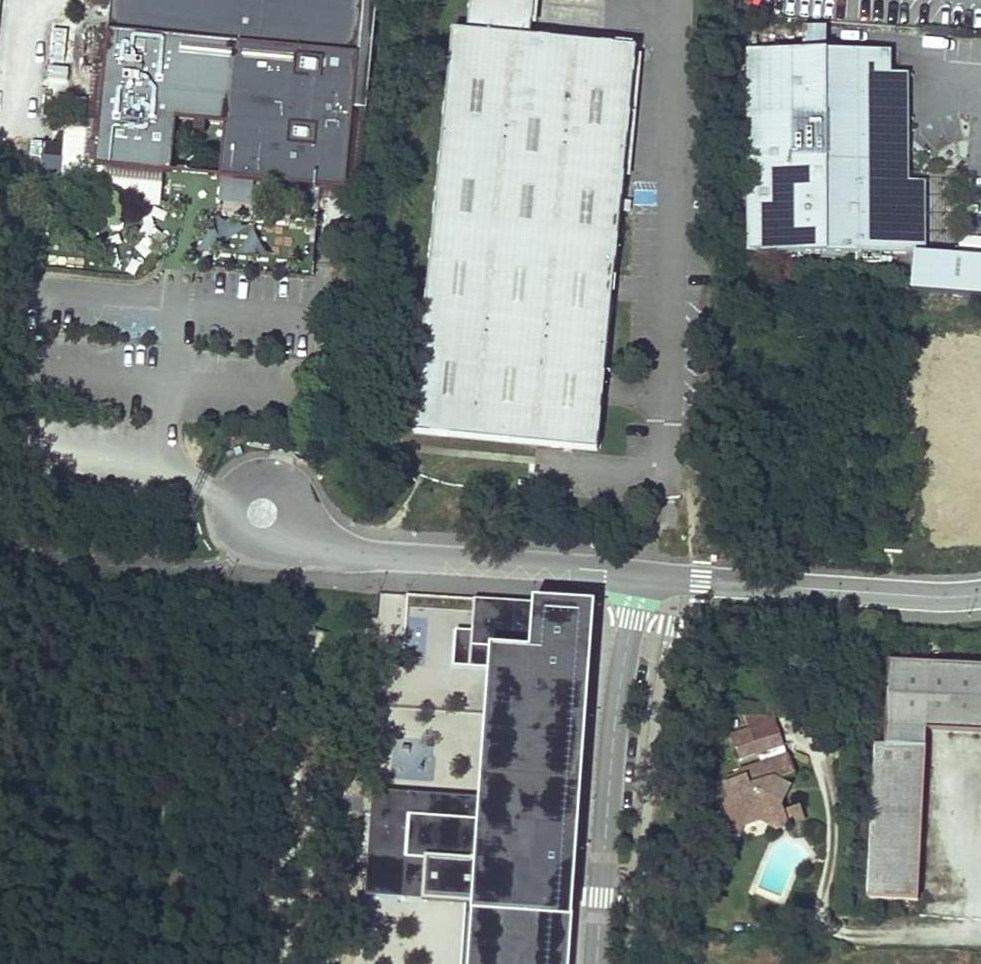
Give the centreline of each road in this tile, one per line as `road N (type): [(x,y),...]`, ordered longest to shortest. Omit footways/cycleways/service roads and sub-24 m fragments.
road 1 (residential): [(640,573),(614,728),(598,963)]
road 2 (residential): [(299,533),(345,557),(640,573)]
road 3 (residential): [(640,573),(980,592)]
road 4 (residential): [(273,467),(238,477),(225,517),(233,535),(258,549),(283,546),(299,533)]

